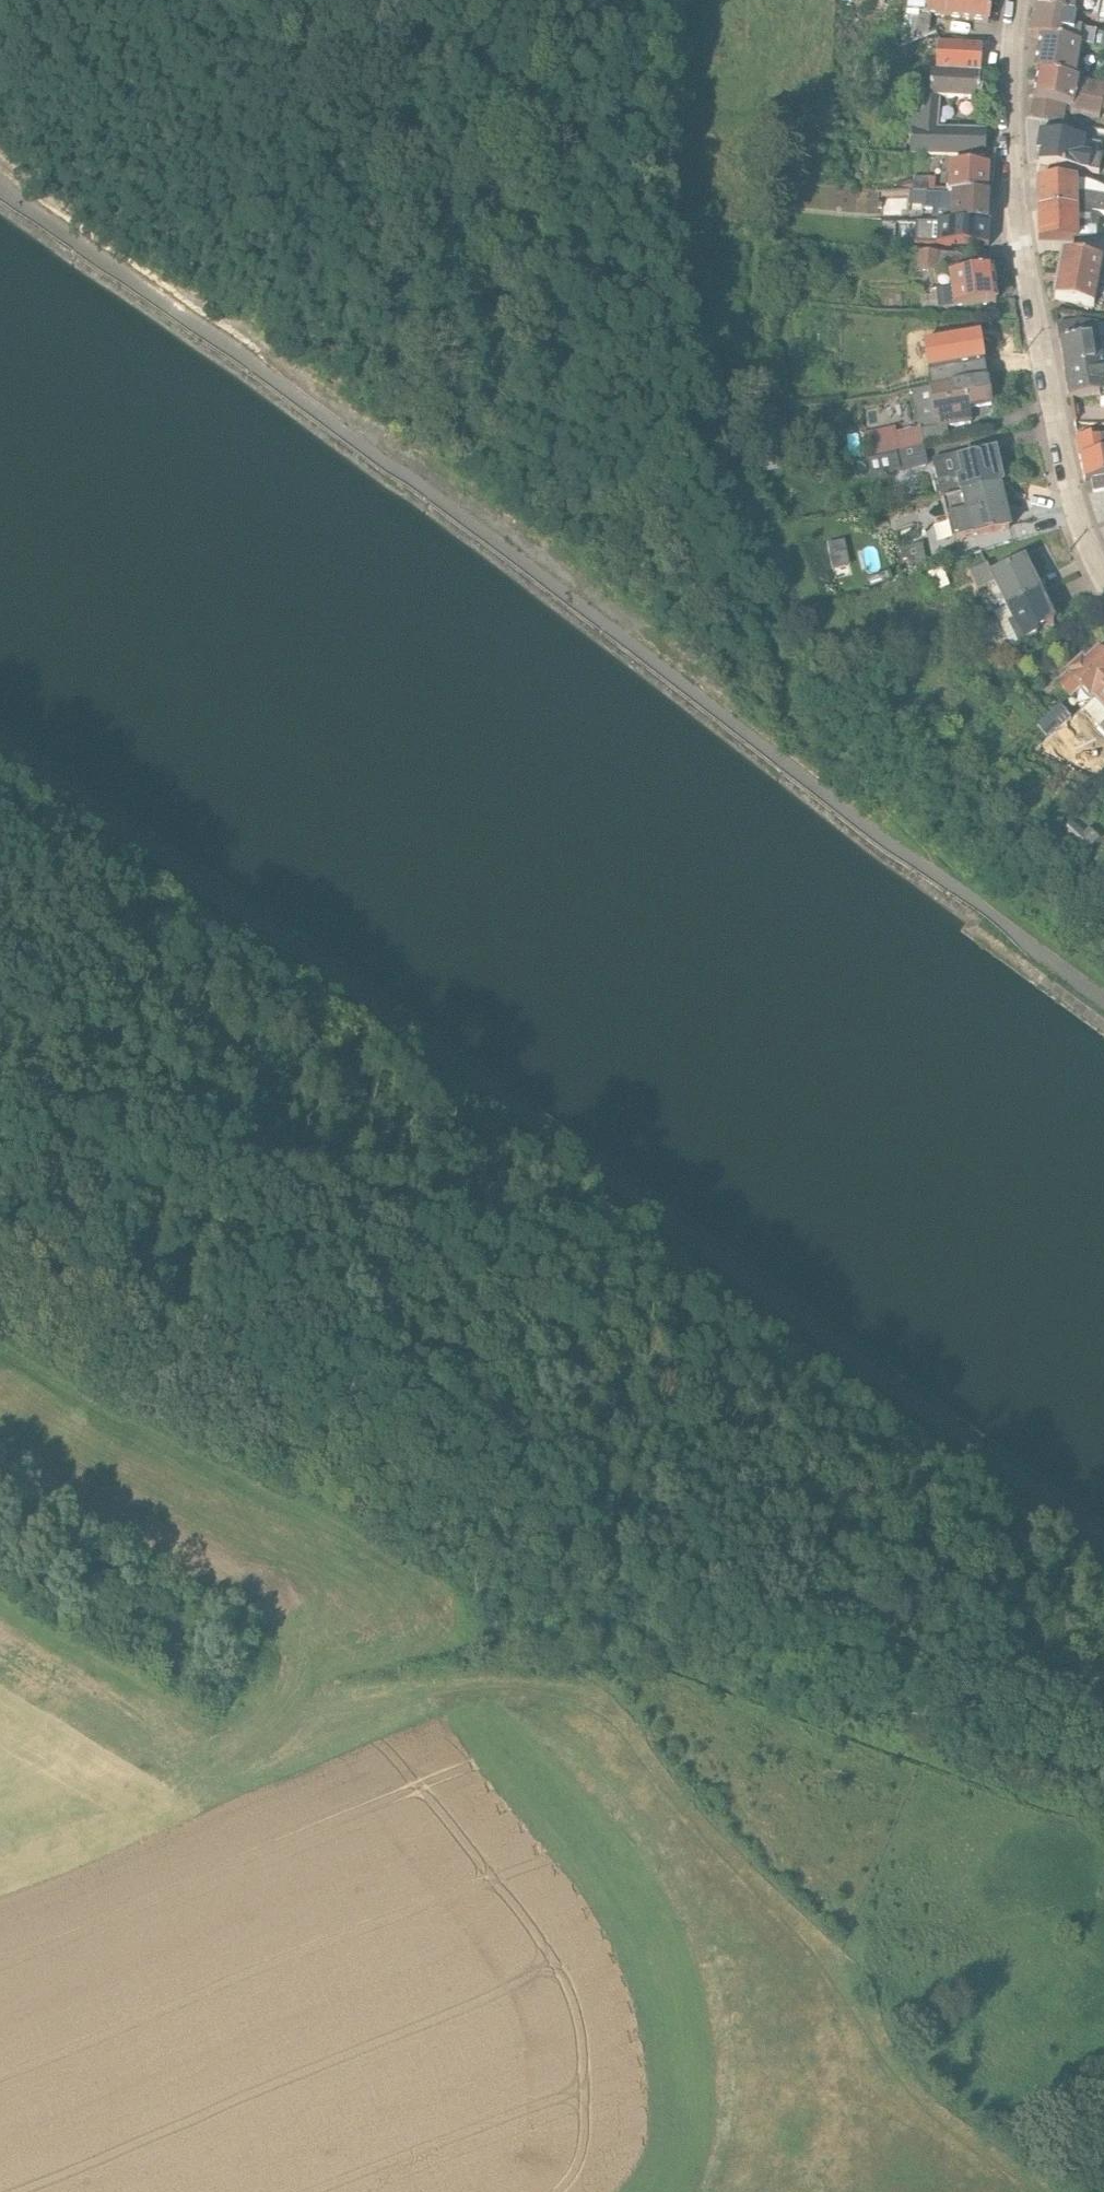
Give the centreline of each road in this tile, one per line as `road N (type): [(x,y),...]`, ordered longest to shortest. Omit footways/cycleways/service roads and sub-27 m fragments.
road 1 (residential): [(1018,0),(1014,188),(1074,499),(1103,572)]

